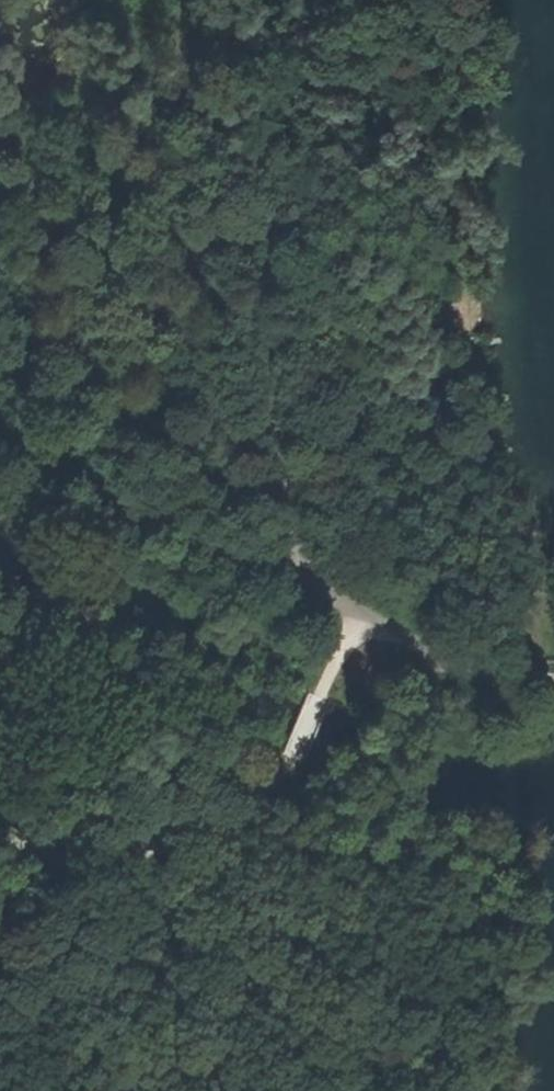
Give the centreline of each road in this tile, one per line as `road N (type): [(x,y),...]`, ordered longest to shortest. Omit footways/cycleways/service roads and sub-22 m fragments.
road 1 (track): [(293,563),(261,341),(314,0)]
road 2 (track): [(0,834),(64,841),(125,836),(206,810),(309,749),(371,603)]
road 3 (track): [(293,563),(0,408)]
road 4 (track): [(371,603),(487,662),(553,672)]

